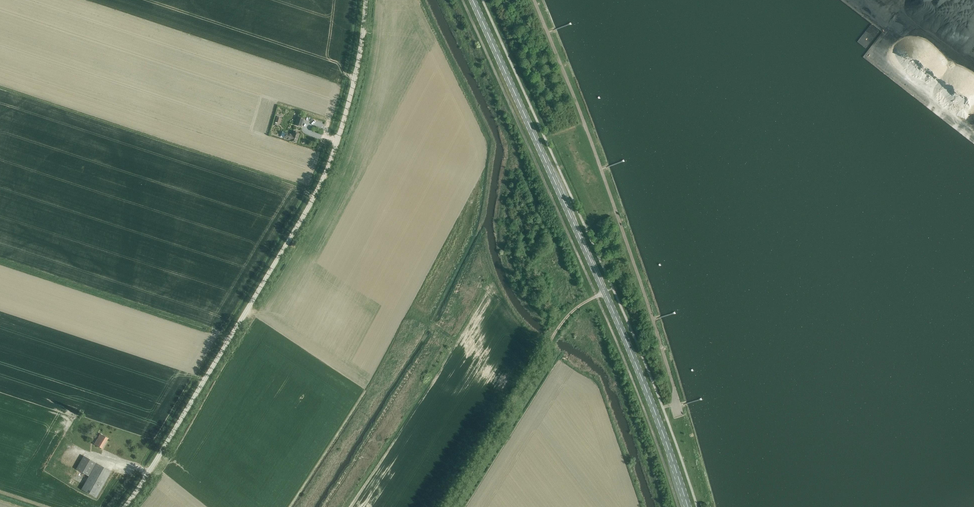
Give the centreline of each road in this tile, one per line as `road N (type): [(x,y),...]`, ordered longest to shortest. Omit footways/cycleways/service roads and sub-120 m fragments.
road 1 (unclassified): [(124,506),(323,181),(348,112),(365,0)]
road 2 (primary): [(605,292),(472,0)]
road 3 (primary): [(690,506),(605,292)]
road 4 (track): [(448,506),(545,352)]

